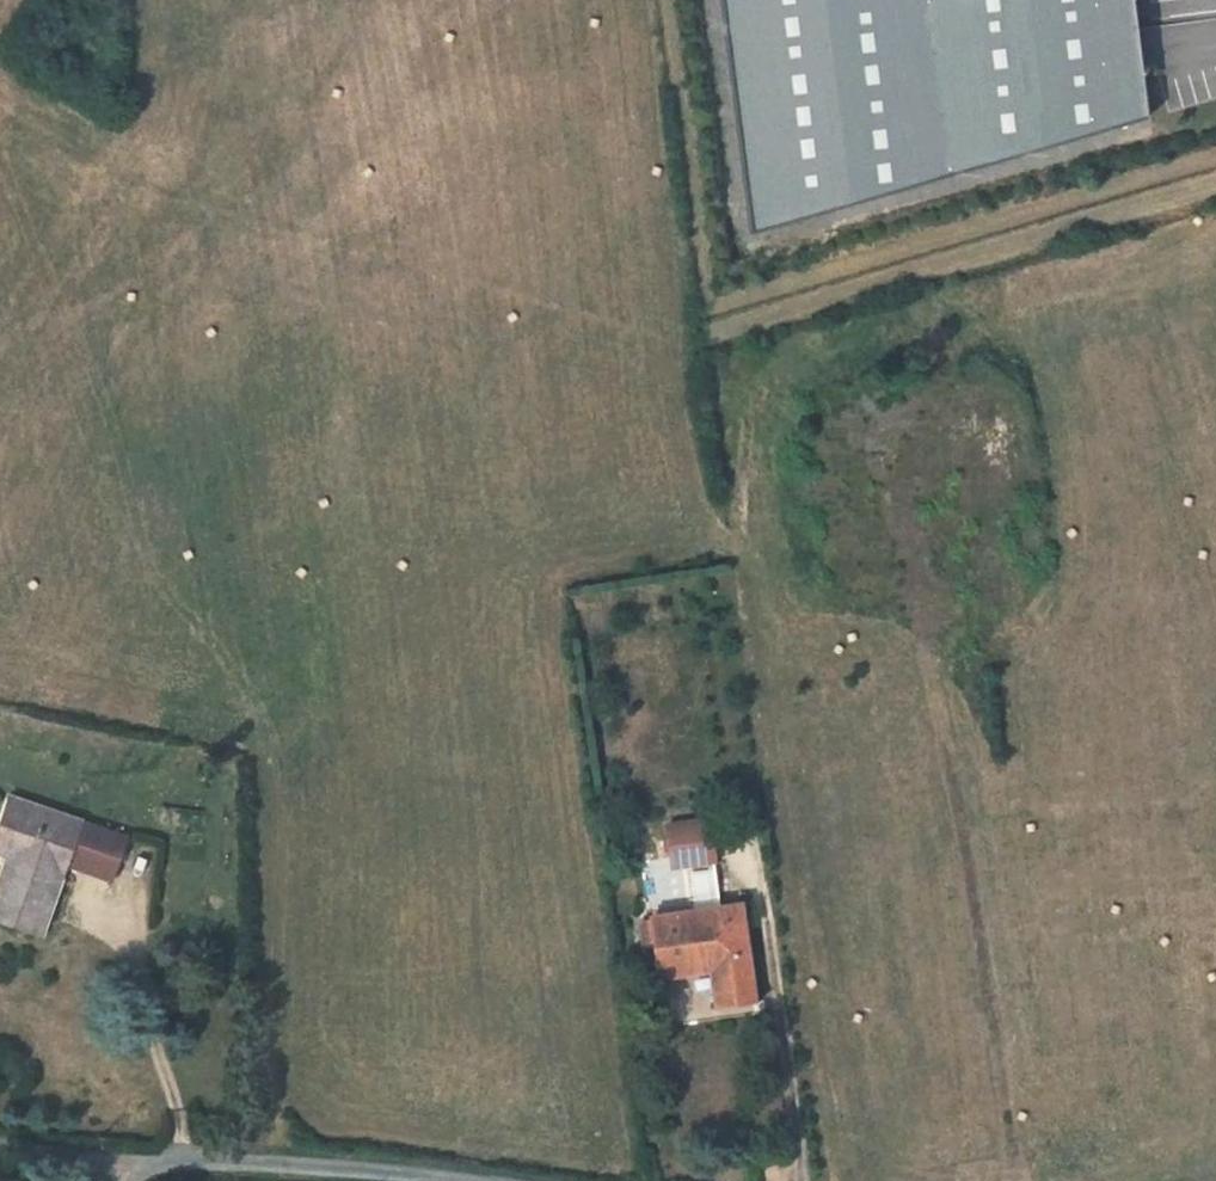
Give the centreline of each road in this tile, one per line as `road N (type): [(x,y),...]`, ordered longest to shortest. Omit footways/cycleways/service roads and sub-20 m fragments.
road 1 (unclassified): [(364,1180),(0,1141)]

